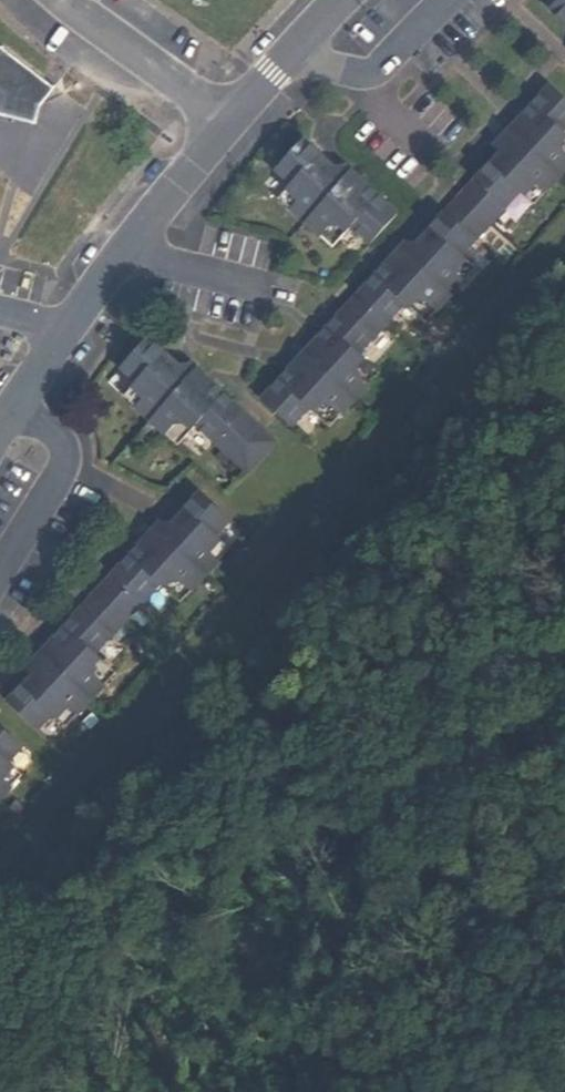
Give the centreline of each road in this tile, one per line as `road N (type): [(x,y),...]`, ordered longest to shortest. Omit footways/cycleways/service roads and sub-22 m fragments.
road 1 (residential): [(338,0),(185,178),(59,341),(0,432)]

